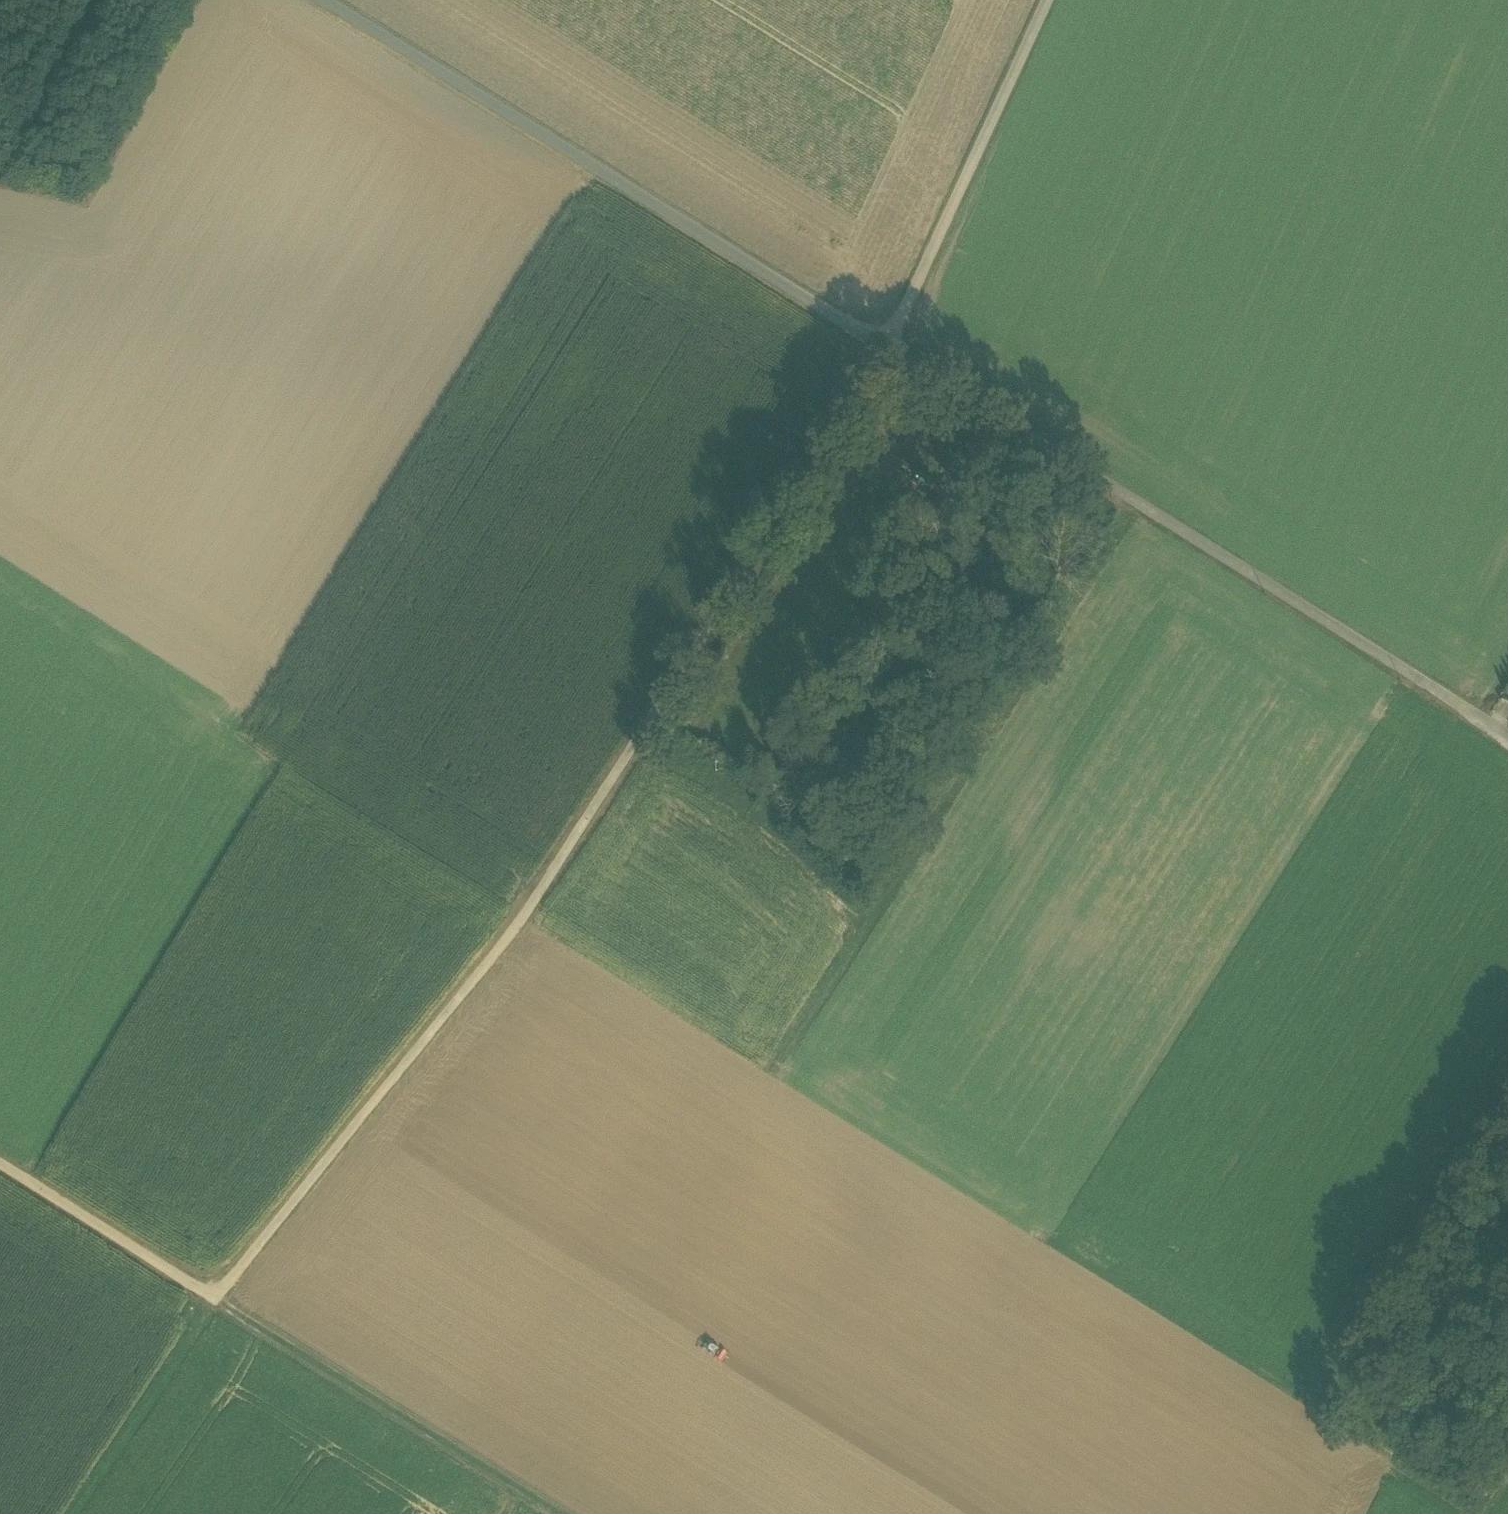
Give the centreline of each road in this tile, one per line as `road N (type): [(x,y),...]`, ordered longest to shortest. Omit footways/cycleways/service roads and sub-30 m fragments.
road 1 (track): [(886,348),(529,926),(213,1299)]
road 2 (track): [(1507,736),(886,348)]
road 3 (track): [(886,348),(325,0)]
road 4 (track): [(563,1513),(213,1299)]
road 5 (track): [(1049,0),(886,348)]
road 6 (track): [(213,1299),(68,1513)]
road 7 (track): [(213,1299),(0,1164)]

